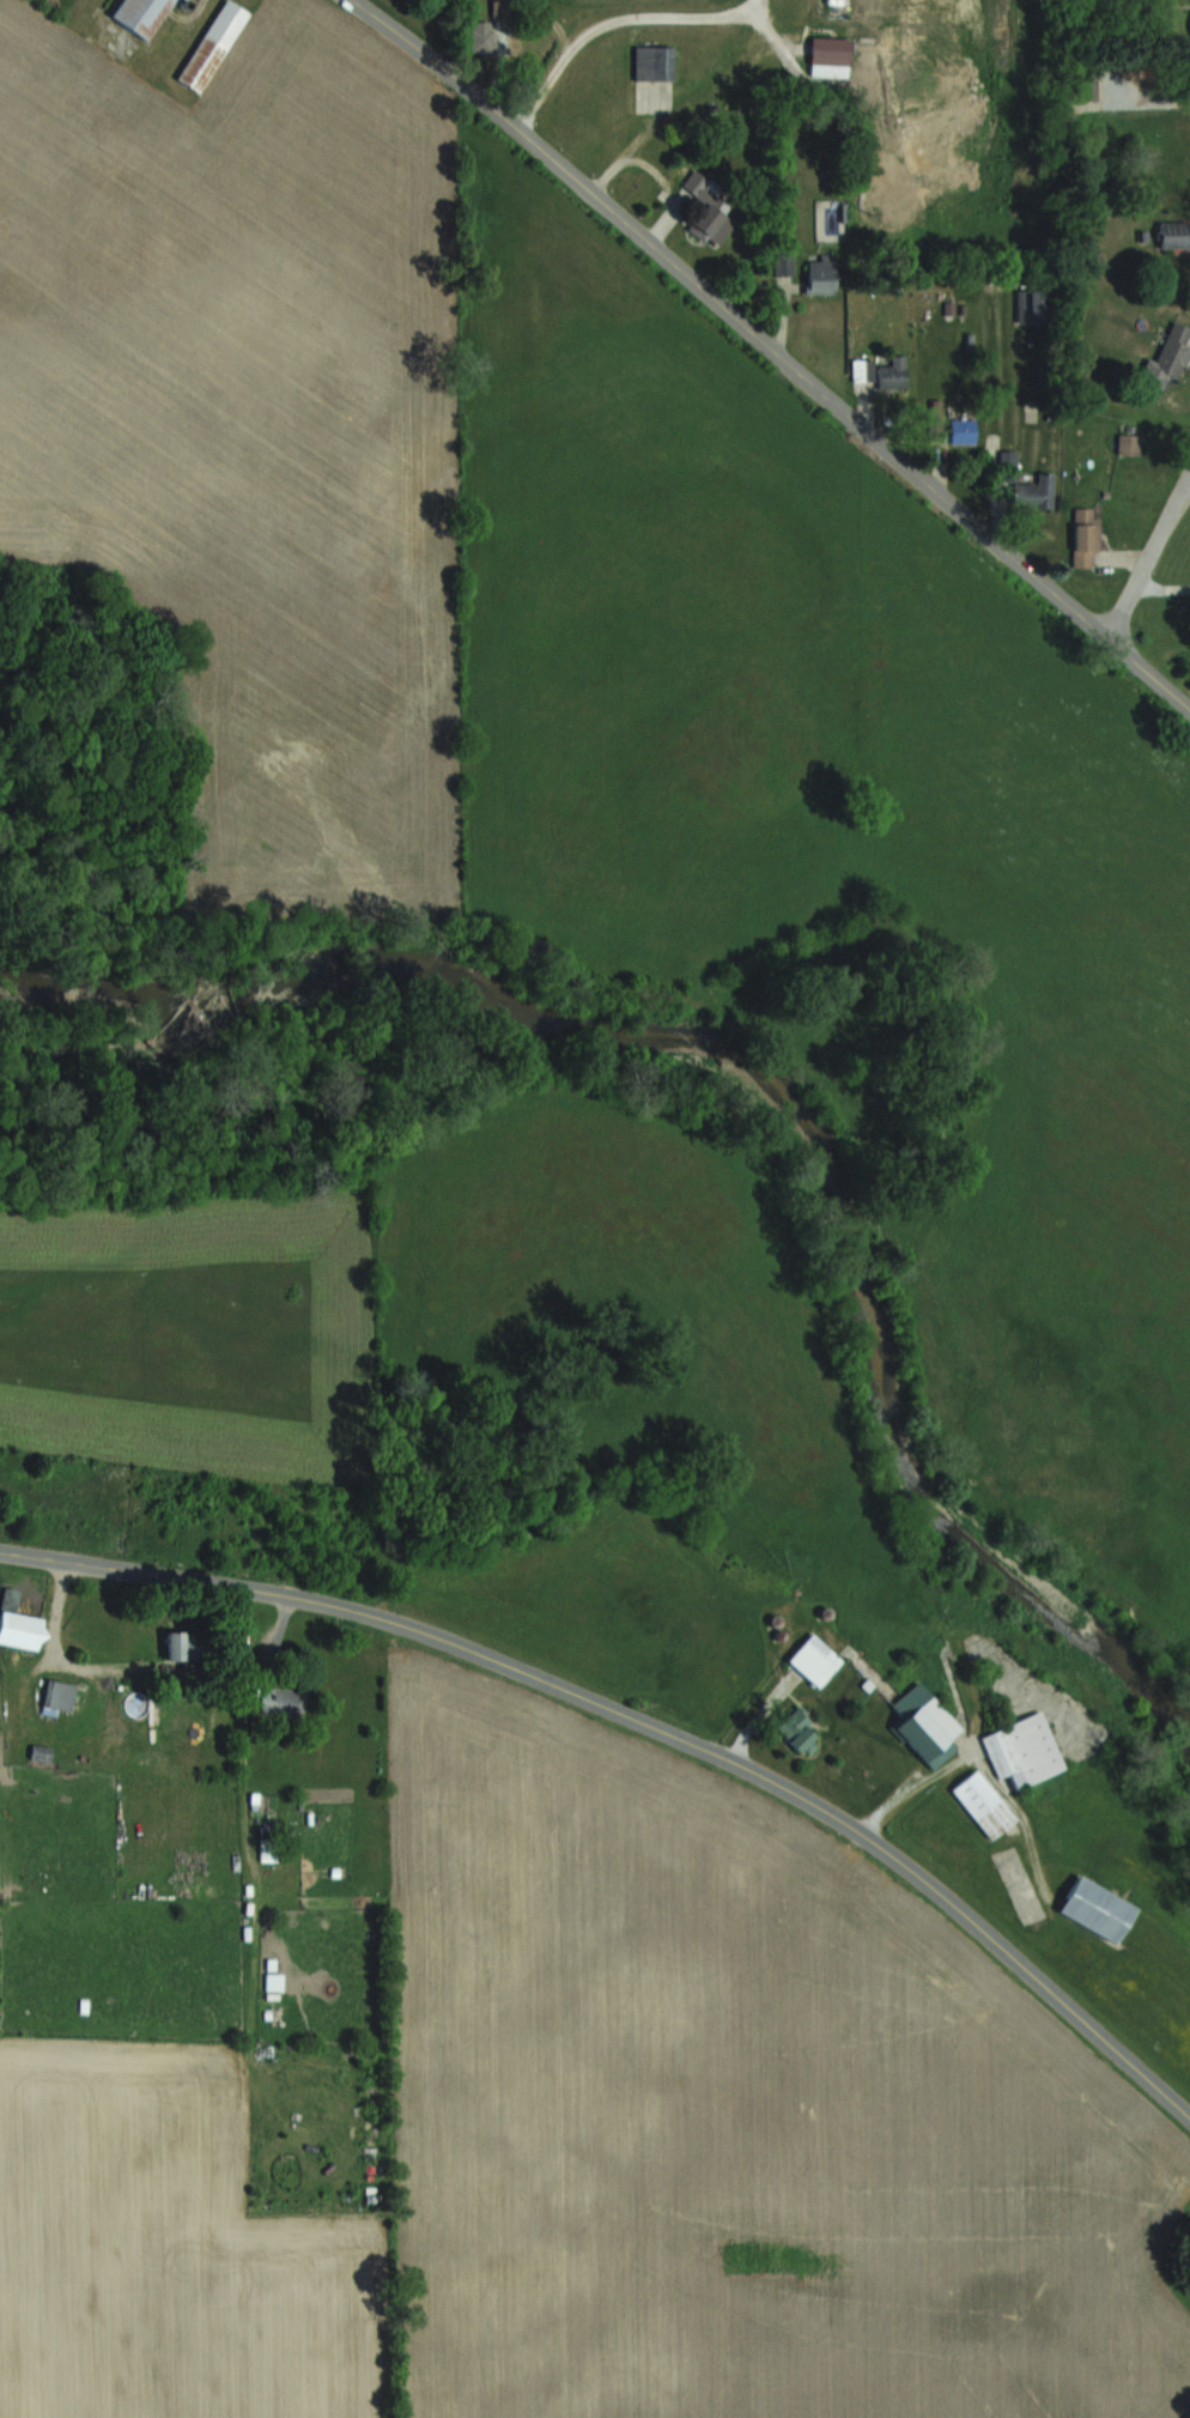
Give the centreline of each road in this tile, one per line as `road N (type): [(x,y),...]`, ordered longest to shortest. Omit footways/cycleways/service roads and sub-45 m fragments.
road 1 (tertiary): [(0,1550),(371,1613),(721,1756),(796,1793),(925,1880),(1189,2118)]
road 2 (tertiary): [(1189,711),(518,129),(356,0)]
road 3 (residential): [(518,129),(576,43),(620,13),(749,11),(754,0)]
road 4 (residential): [(1105,638),(1189,477)]

